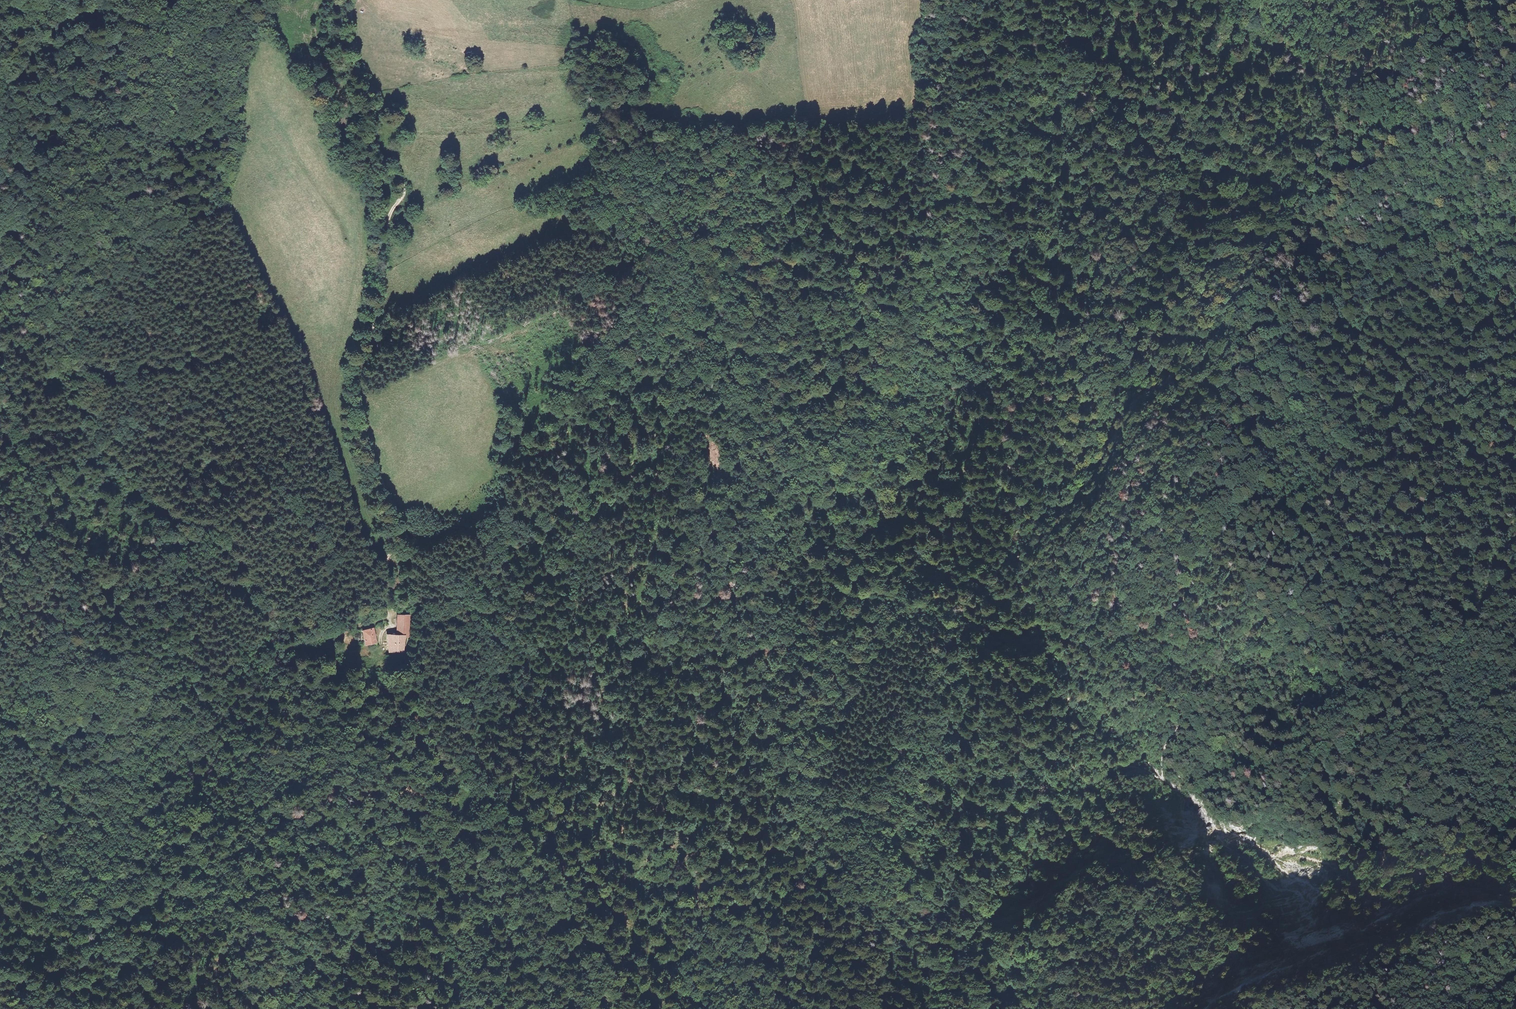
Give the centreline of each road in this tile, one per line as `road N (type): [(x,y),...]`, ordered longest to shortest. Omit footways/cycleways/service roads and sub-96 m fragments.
road 1 (track): [(1159,773),(1197,687),(1218,663),(1222,642),(1195,608),(1195,579),(1199,543),(1219,520),(1460,388),(1515,371)]
road 2 (track): [(403,545),(406,529),(366,439),(364,375),(390,214),(405,186),(383,170),(374,145),(374,105),(349,23),(352,0)]

